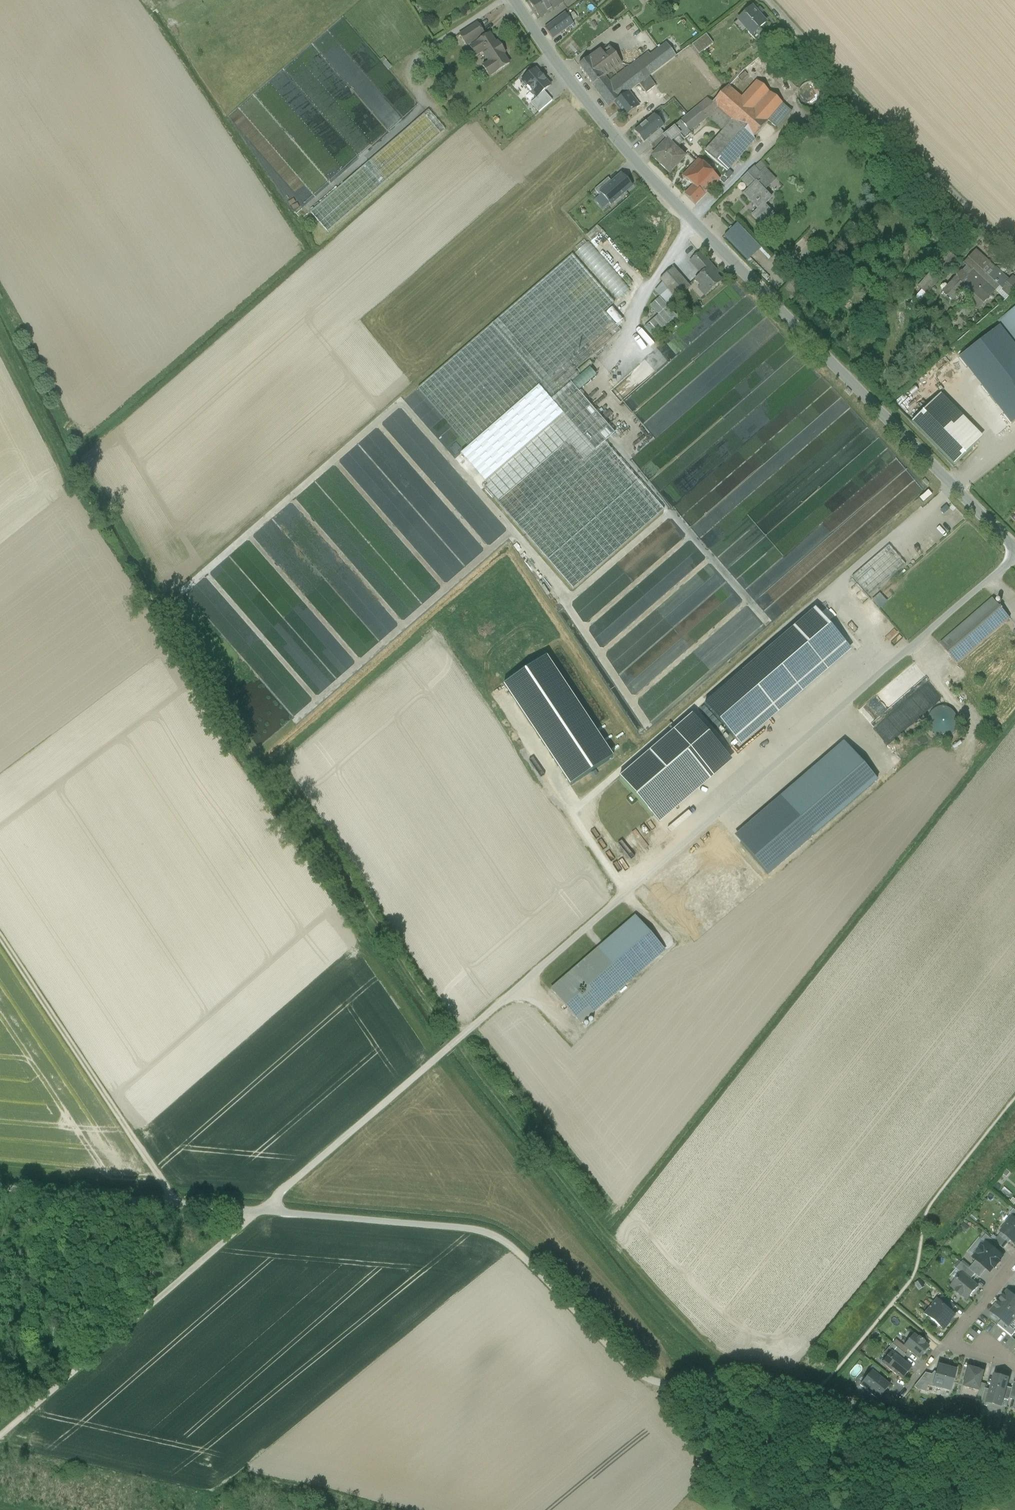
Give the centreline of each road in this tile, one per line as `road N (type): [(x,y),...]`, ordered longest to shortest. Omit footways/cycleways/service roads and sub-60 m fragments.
road 1 (unclassified): [(265,1208),(1014,560)]
road 2 (residential): [(513,0),(653,182),(1014,551)]
road 3 (unclassified): [(700,1380),(642,1378),(495,1230),(265,1208)]
road 4 (unclassified): [(0,1437),(265,1208)]
road 5 (unclassified): [(1014,253),(773,0)]
road 6 (unclassified): [(1014,1448),(750,1377),(700,1380)]
road 7 (unclassified): [(265,1208),(0,1187)]
road 8 (track): [(366,159),(431,104),(420,84),(429,53),(505,0)]
road 9 (residential): [(1014,1363),(945,1344),(1014,1262)]
road 10 (unclassified): [(700,1380),(822,1509)]

